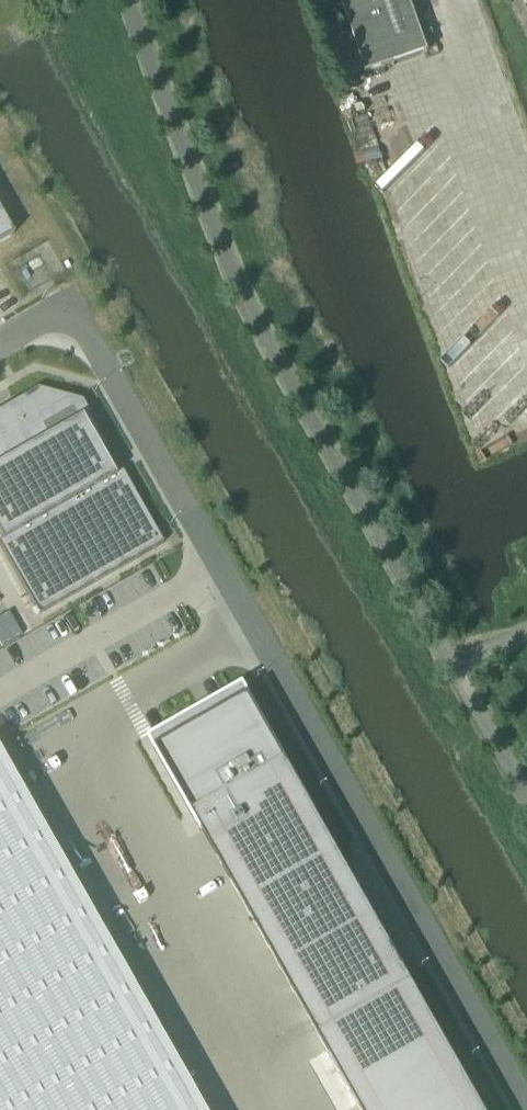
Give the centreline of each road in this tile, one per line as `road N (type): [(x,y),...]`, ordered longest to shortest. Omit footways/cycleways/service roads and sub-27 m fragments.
road 1 (unclassified): [(0,344),(72,305),(526,1107)]

